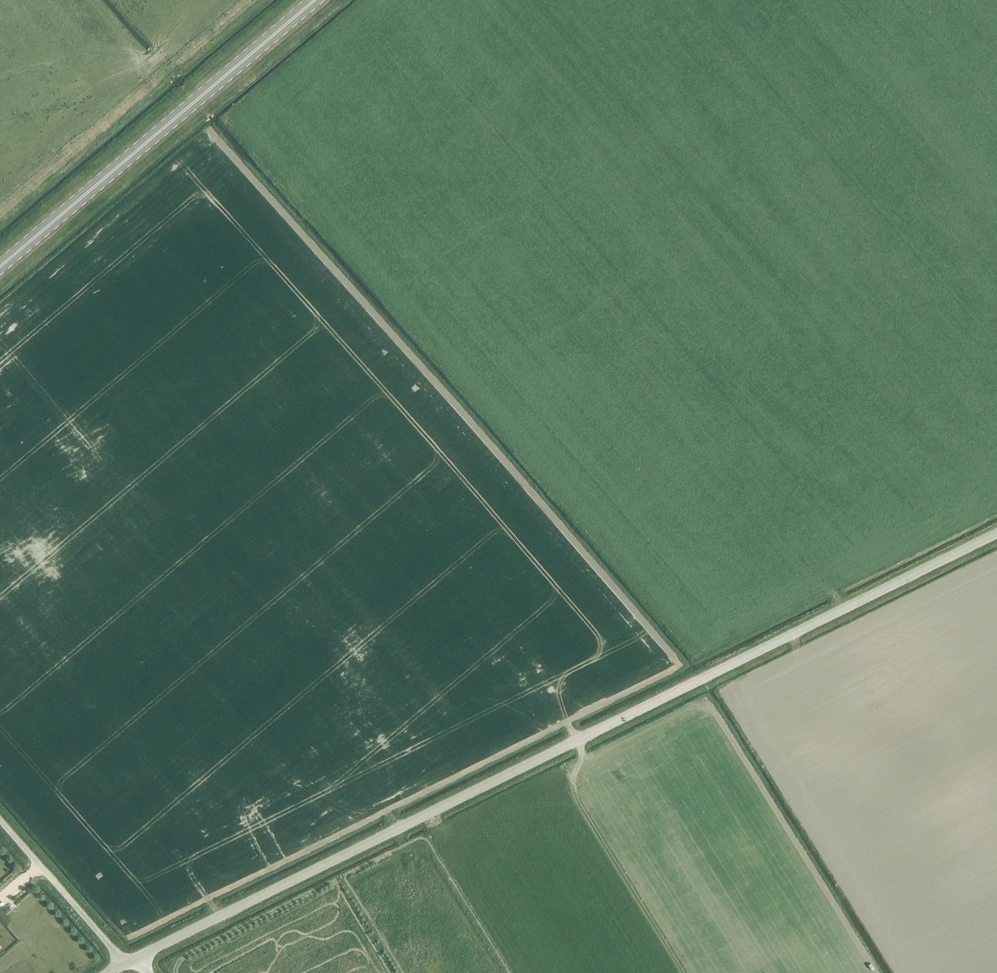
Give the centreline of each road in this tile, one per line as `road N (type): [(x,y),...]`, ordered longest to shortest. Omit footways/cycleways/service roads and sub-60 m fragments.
road 1 (unclassified): [(137,957),(996,534)]
road 2 (secondary): [(0,266),(313,0)]
road 3 (unclassified): [(125,962),(0,820)]

